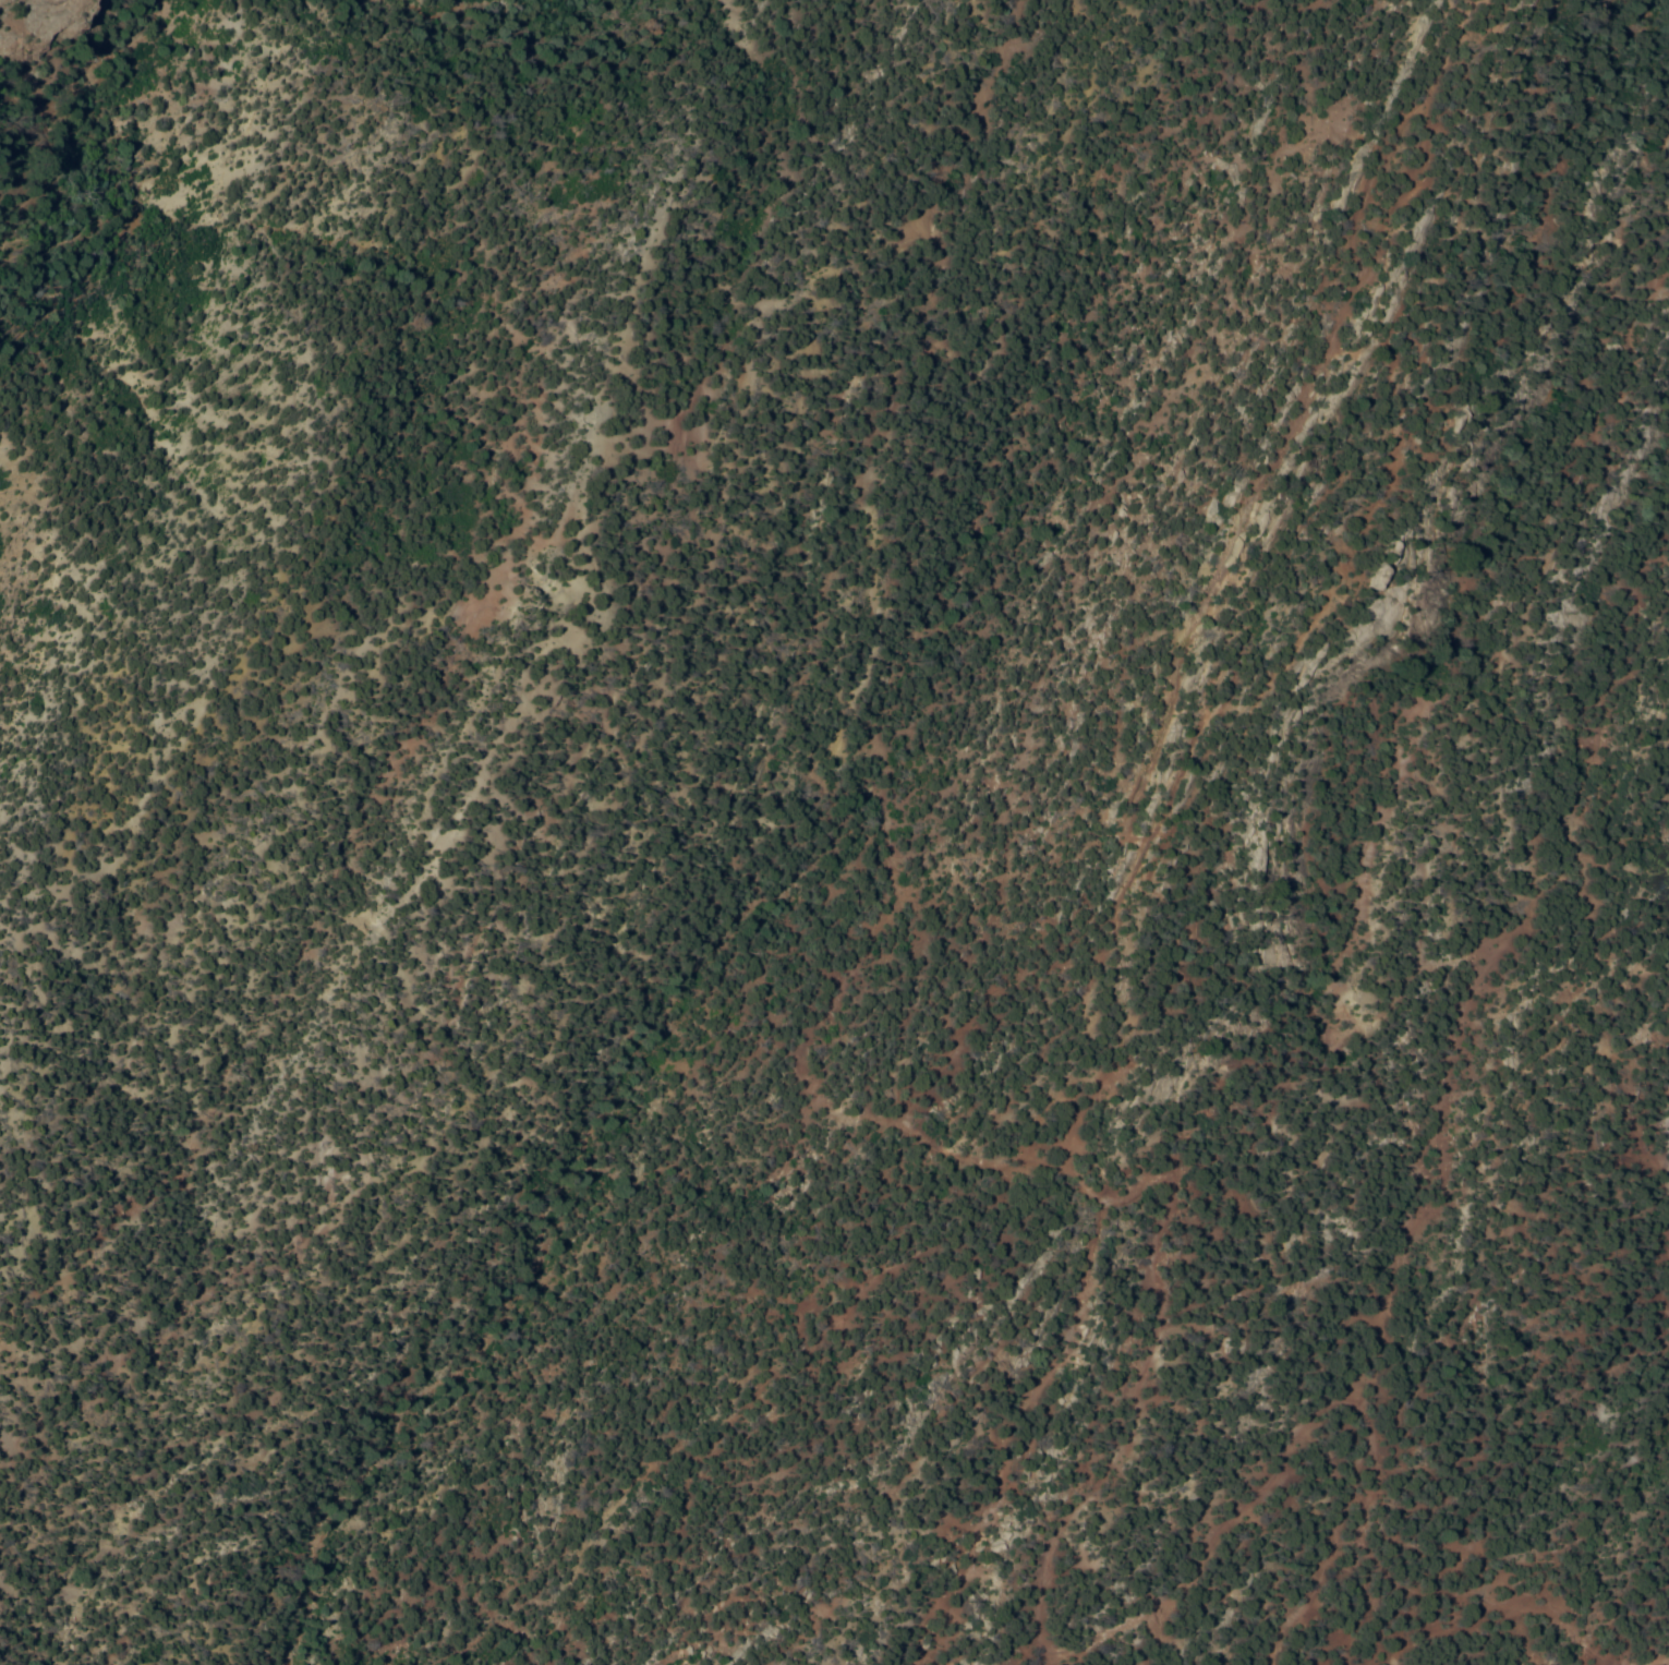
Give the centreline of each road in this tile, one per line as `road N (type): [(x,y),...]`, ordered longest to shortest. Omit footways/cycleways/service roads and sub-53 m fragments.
road 1 (track): [(680,153),(762,152),(794,227),(858,481),(867,636),(824,753),(863,755),(883,909),(783,1052),(802,1111),(868,1124),(979,1177),(1066,1135)]
road 2 (track): [(700,0),(736,73),(645,203),(530,560),(365,926)]
road 3 (track): [(566,448),(670,419),(755,302),(919,215),(977,83),(1040,0)]

